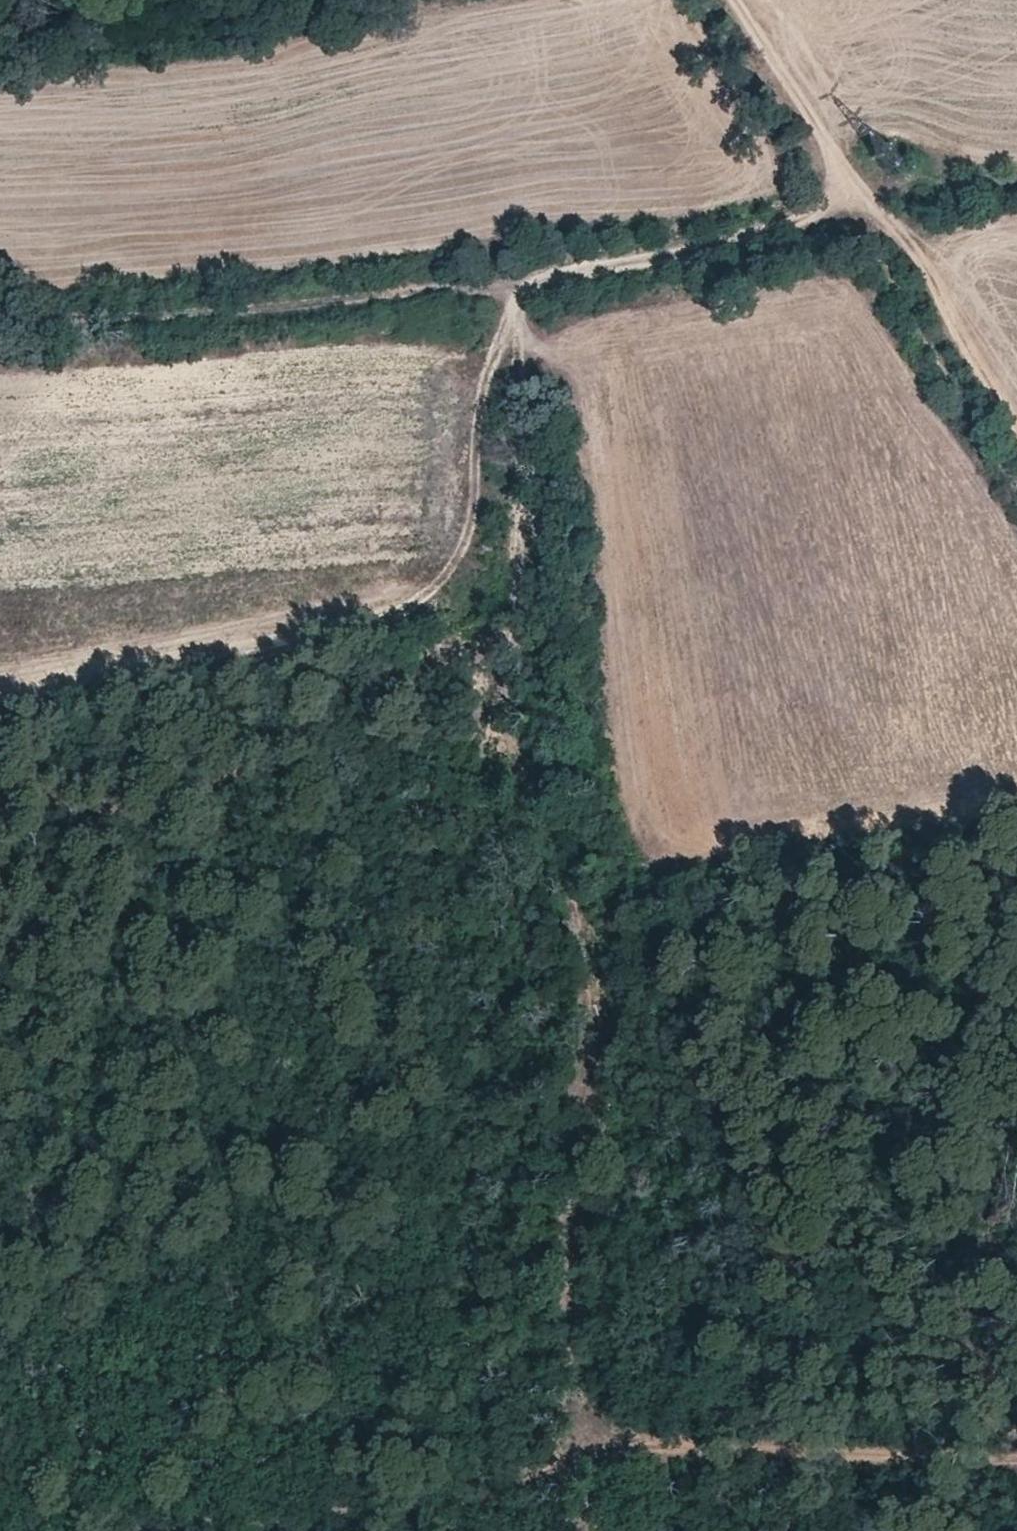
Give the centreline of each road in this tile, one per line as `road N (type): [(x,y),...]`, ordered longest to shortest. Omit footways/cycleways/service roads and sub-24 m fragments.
road 1 (track): [(0,320),(290,312),(519,282),(780,232),(853,203)]
road 2 (track): [(853,203),(890,224),(1016,472)]
road 3 (track): [(853,203),(736,0)]
road 4 (track): [(853,203),(1016,197)]

